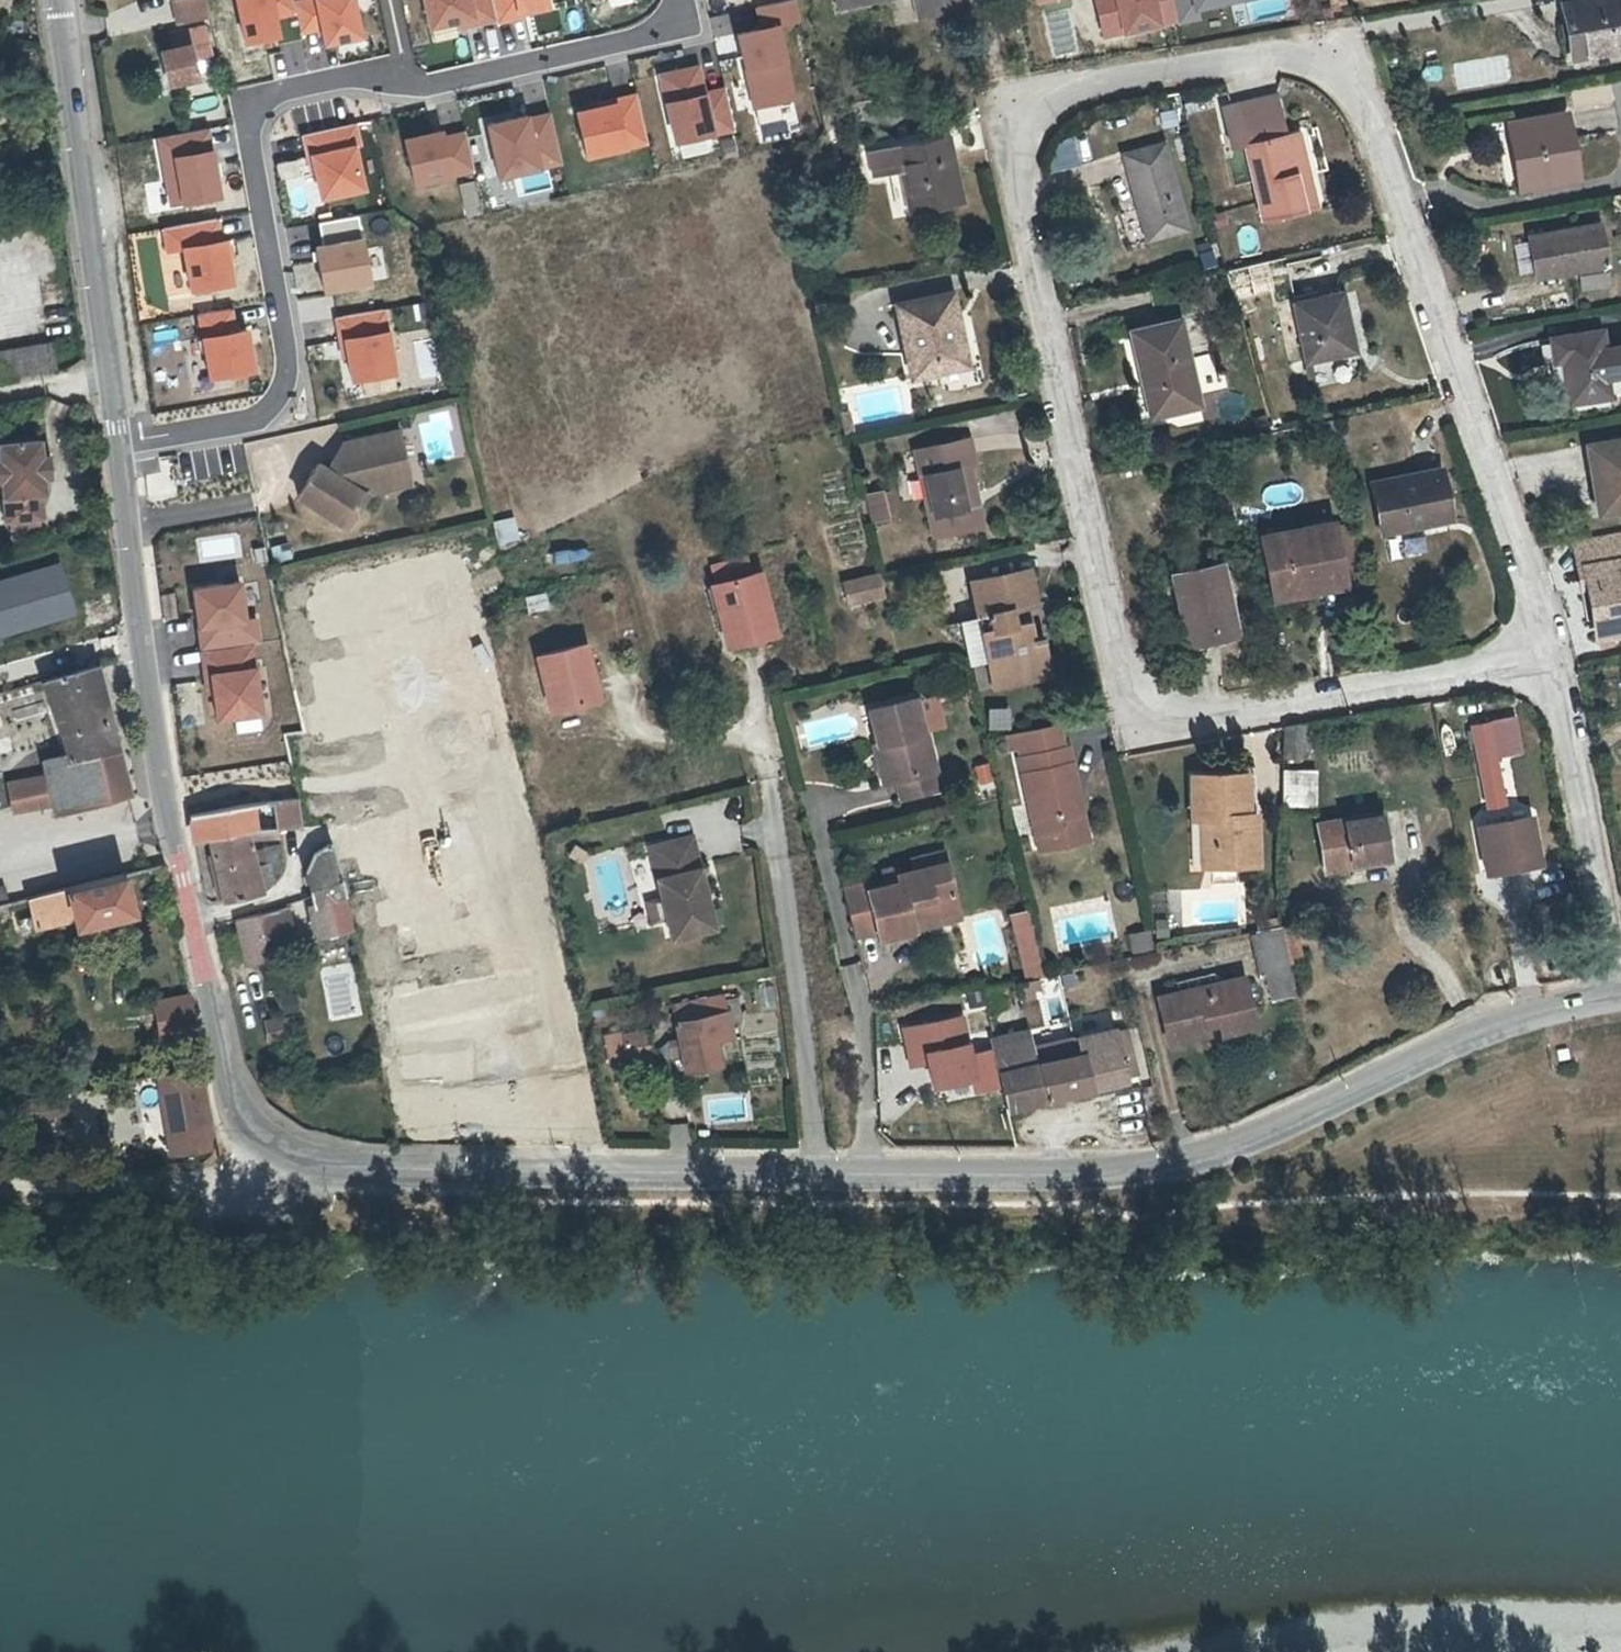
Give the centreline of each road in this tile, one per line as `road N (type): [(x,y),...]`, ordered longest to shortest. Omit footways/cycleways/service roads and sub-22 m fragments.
road 1 (tertiary): [(1620,996),(1468,1040),(1250,1141),(1158,1169),(1041,1177),(361,1170),(273,1154),(234,1103),(172,819),(54,0)]
road 2 (residential): [(1546,652),(1526,556),(1349,69),(1313,51),(1256,58),(1053,100),(1030,127),(1020,170),(1025,230),(1129,697),(1164,718),(1203,719)]
road 3 (track): [(1620,1195),(1513,1191),(1121,1211),(974,1202),(377,1196),(237,1186)]
road 4 (residential): [(1620,995),(1546,652)]
road 5 (residential): [(1203,719),(1546,652)]
road 6 (track): [(273,1154),(237,1186),(0,1184)]

